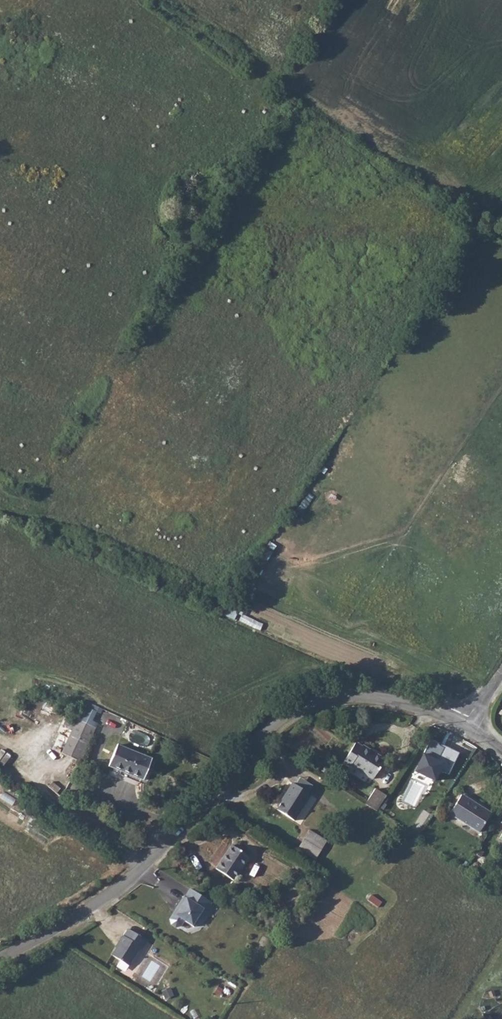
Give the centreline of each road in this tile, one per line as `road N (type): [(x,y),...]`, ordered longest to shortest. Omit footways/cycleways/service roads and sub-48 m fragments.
road 1 (unclassified): [(0,960),(66,924),(165,847),(261,737),(295,710),(357,696),(465,721)]

